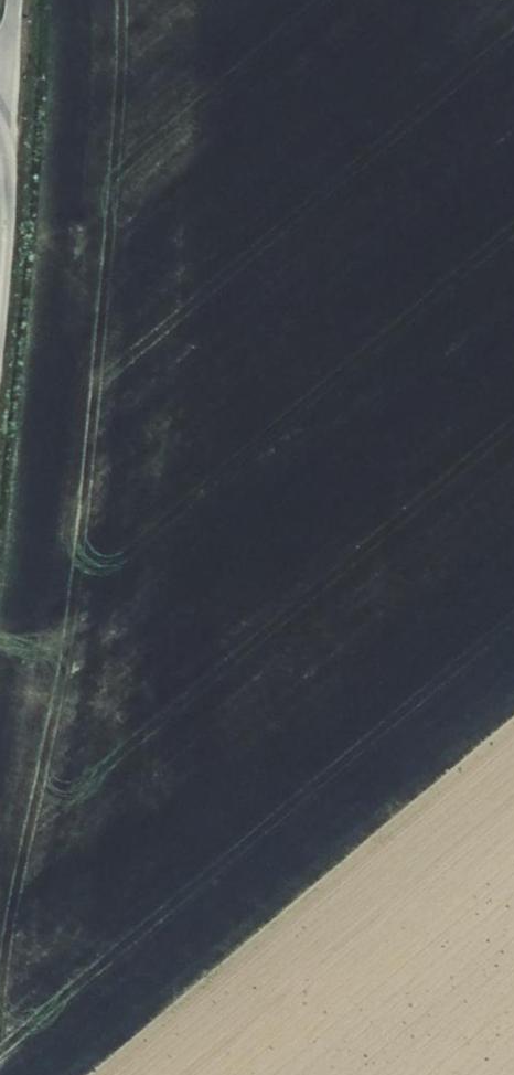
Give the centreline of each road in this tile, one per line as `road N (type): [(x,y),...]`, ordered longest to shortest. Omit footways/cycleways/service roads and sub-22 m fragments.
road 1 (unclassified): [(0,280),(0,143)]

